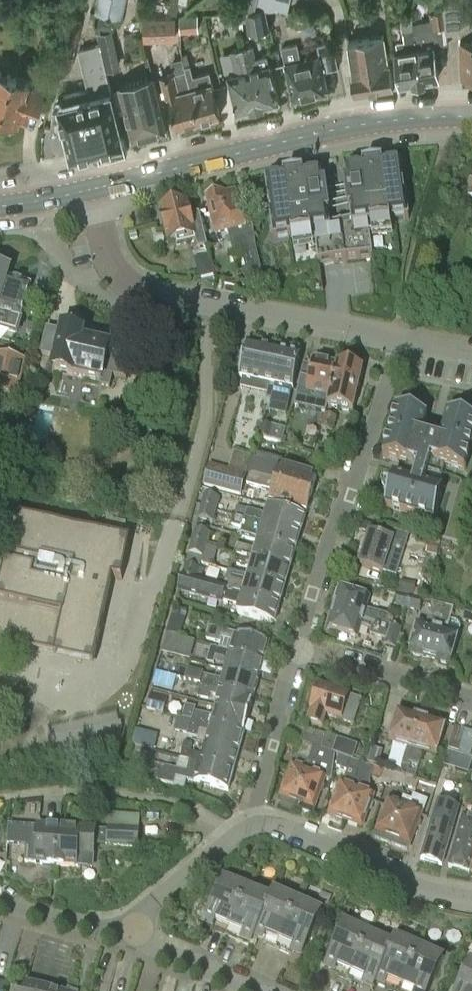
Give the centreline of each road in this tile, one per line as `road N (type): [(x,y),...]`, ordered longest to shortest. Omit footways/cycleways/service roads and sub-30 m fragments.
road 1 (primary): [(92,190),(325,132),(471,116)]
road 2 (residential): [(392,343),(126,284),(107,265),(92,190)]
road 3 (residential): [(392,343),(294,655)]
road 4 (residential): [(471,899),(420,891),(273,829),(247,829)]
road 5 (residential): [(471,699),(406,695),(294,655)]
road 6 (residential): [(294,655),(247,829)]
road 7 (residential): [(126,935),(228,839),(247,829)]
road 8 (unclassified): [(261,990),(126,935)]
road 9 (residential): [(126,935),(0,903)]

